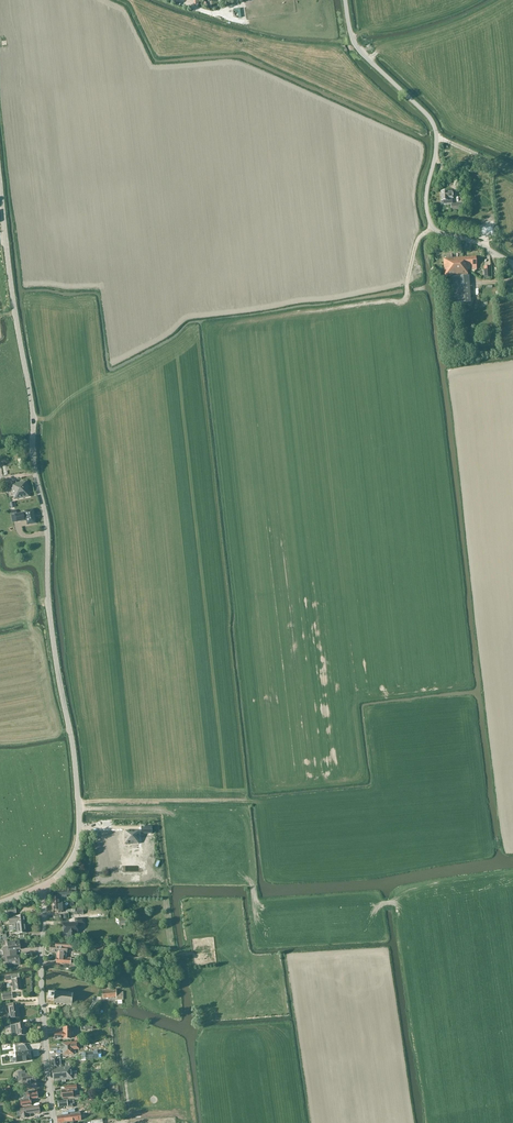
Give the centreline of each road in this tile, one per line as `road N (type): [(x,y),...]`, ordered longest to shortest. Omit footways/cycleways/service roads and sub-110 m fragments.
road 1 (tertiary): [(41,887),(76,850),(78,798),(0,184)]
road 2 (residential): [(53,1122),(41,996),(44,907)]

